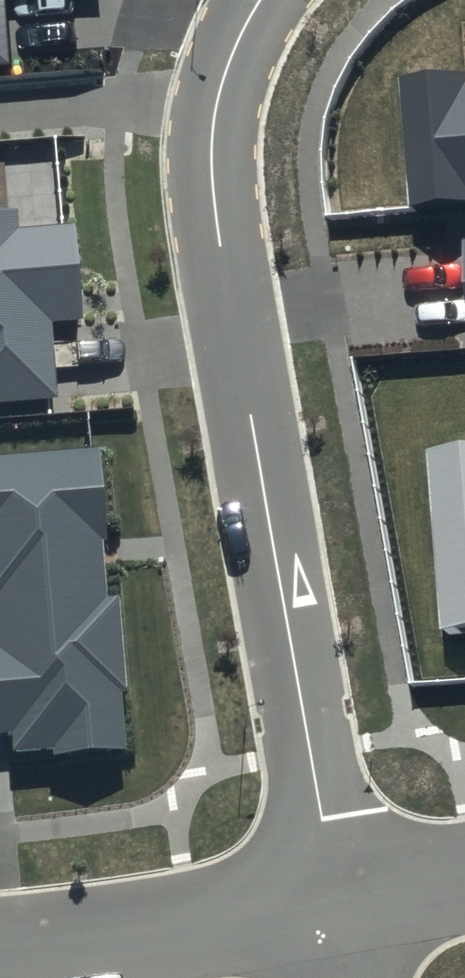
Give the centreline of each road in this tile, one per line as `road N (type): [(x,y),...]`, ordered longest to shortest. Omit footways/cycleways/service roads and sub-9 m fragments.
road 1 (residential): [(258,0),(219,96),(211,177),(335,902)]
road 2 (residential): [(0,950),(335,902)]
road 3 (residential): [(335,902),(464,877)]

